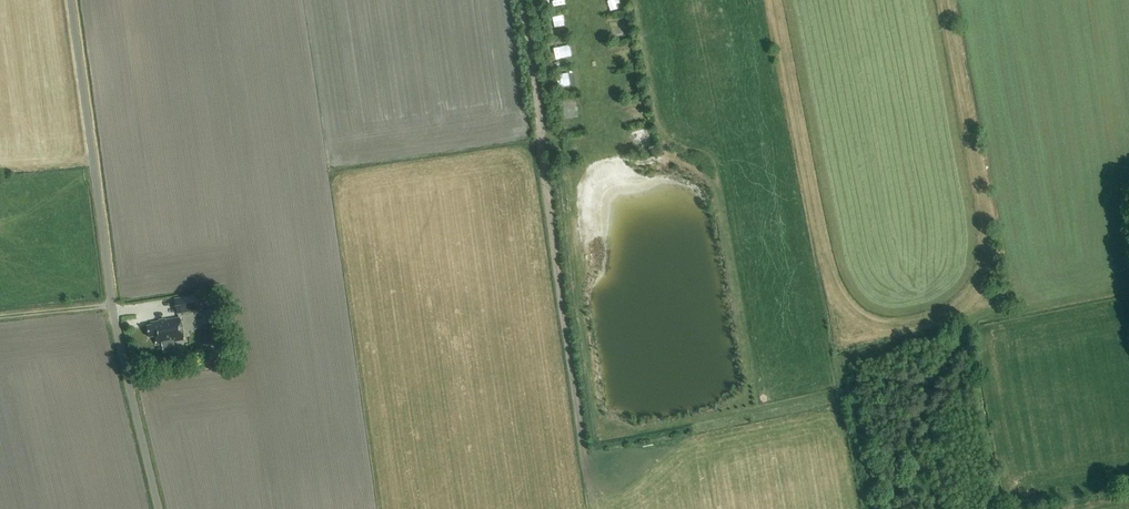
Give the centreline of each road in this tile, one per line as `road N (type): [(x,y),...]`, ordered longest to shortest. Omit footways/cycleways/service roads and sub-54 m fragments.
road 1 (unclassified): [(159,508),(112,305),(70,0)]

